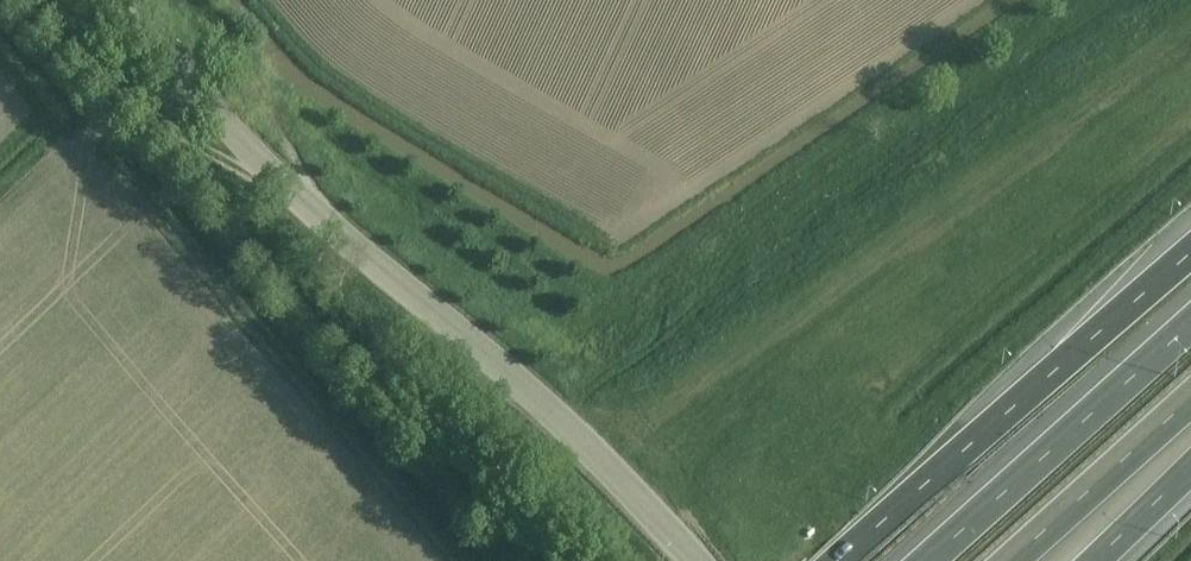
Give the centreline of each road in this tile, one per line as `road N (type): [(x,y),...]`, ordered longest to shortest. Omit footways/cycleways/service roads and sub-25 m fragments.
road 1 (tertiary): [(692,560),(517,384),(242,147),(117,0)]
road 2 (track): [(584,447),(832,293),(1190,30)]
road 3 (motorway): [(1190,252),(837,560)]
road 4 (motorway): [(1190,322),(926,560)]
road 5 (track): [(31,0),(128,103),(85,133),(34,125),(0,152)]
road 6 (motorway): [(1010,560),(1190,398)]
road 7 (track): [(128,103),(201,147),(275,178)]
road 8 (motorway): [(1093,560),(1190,467)]

